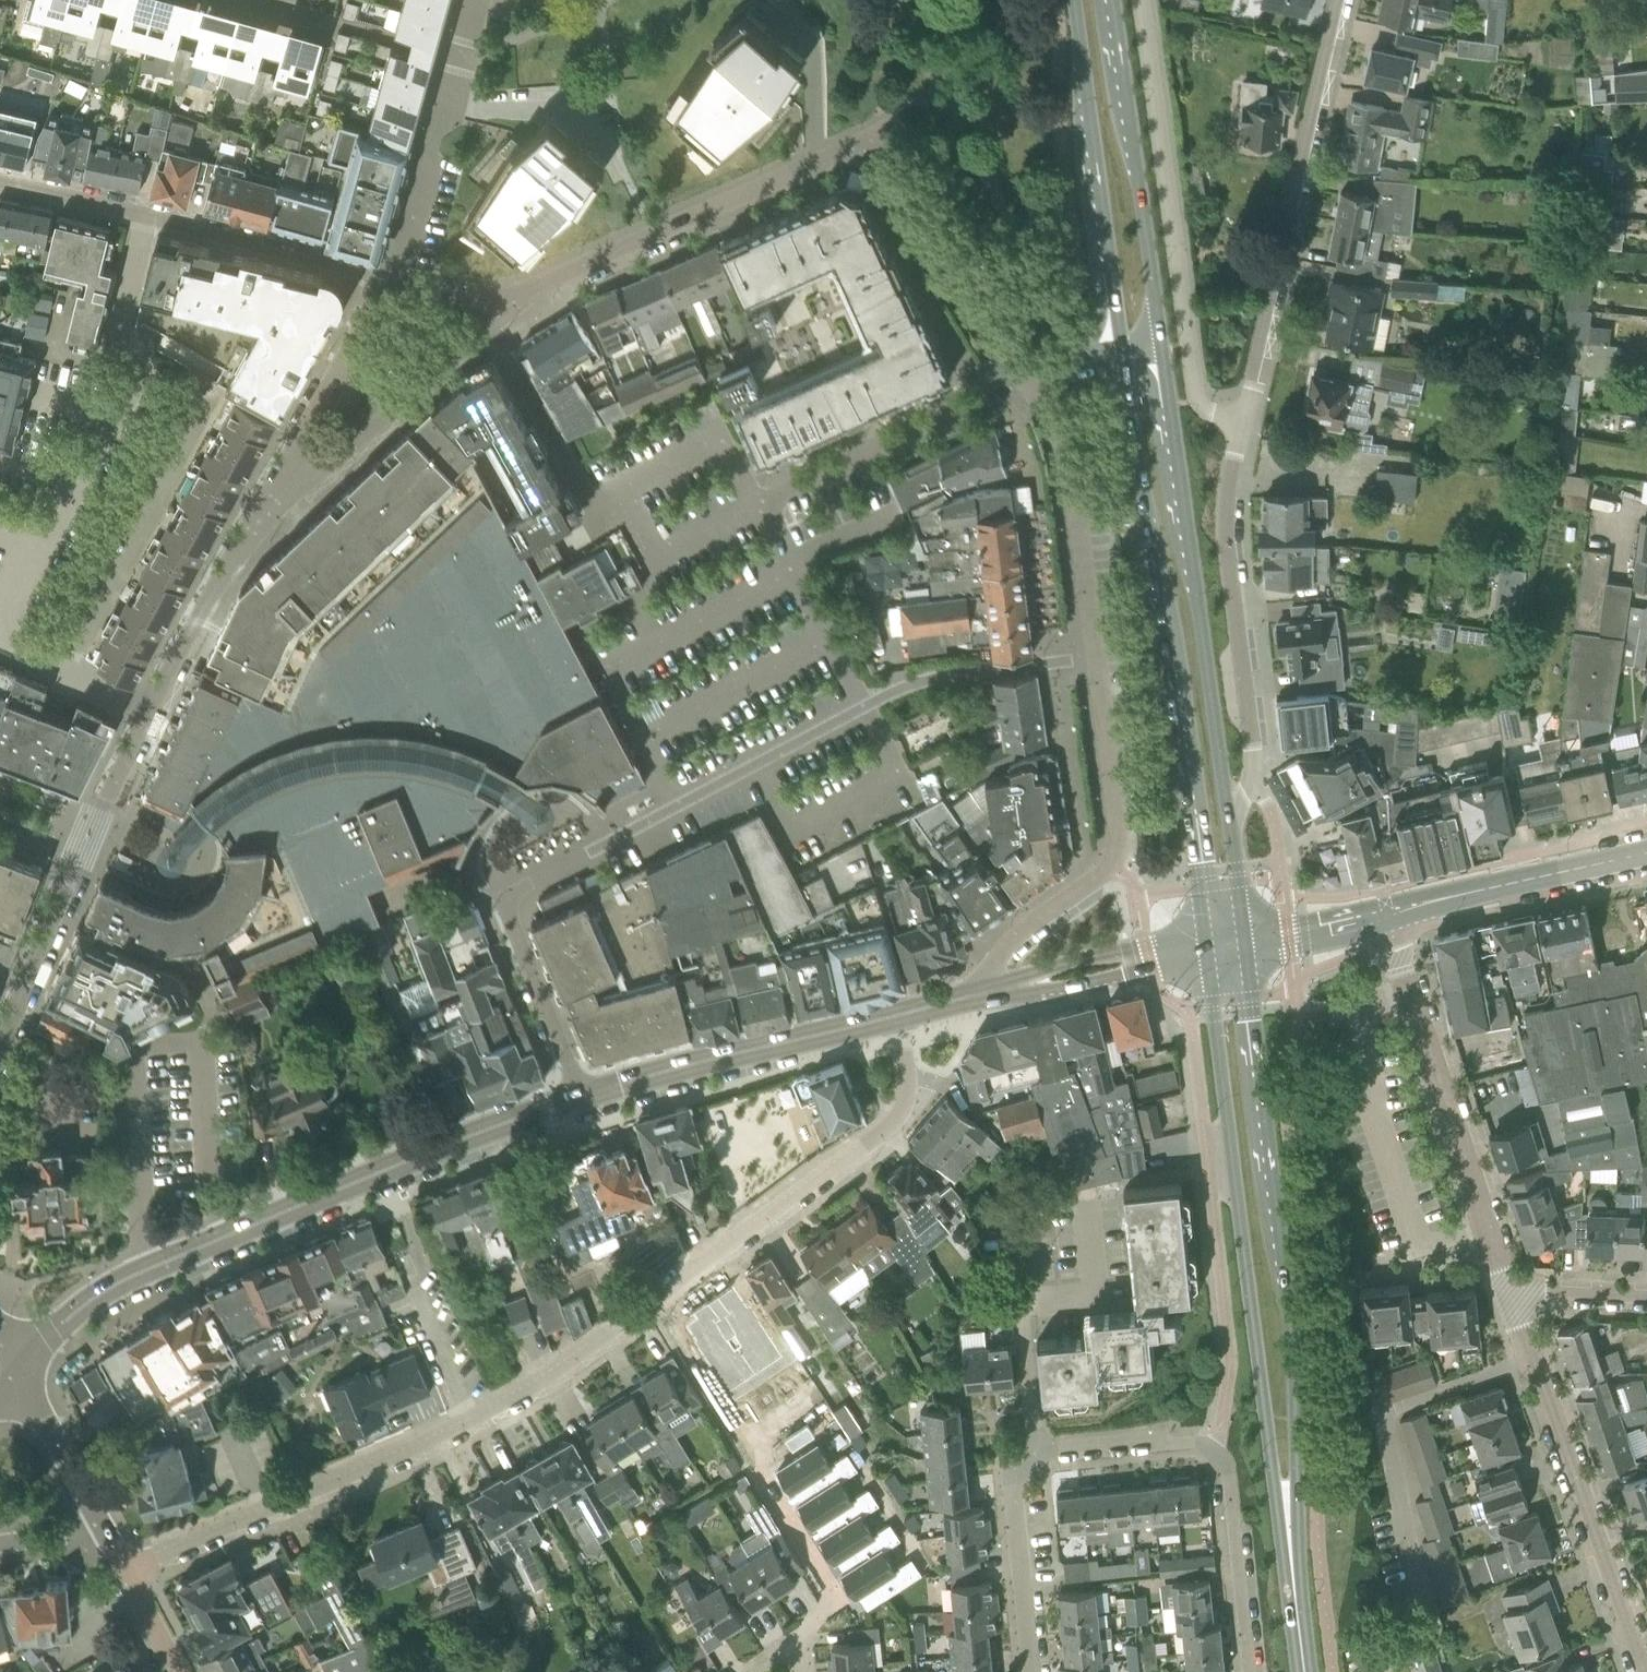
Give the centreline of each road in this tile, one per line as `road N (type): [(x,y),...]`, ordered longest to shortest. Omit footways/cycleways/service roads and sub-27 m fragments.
road 1 (residential): [(513,310),(562,276),(862,146),(888,154),(1026,379)]
road 2 (secondary): [(1296,1604),(1291,1333),(1244,945)]
road 3 (secondary): [(1205,950),(1258,1400),(1296,1604)]
road 4 (residential): [(467,1423),(914,1104),(916,1010)]
road 5 (residential): [(18,1373),(66,1321),(118,1283),(337,1187),(581,1097)]
road 6 (secondary): [(1120,356),(1205,950)]
road 7 (residential): [(863,705),(756,503),(1026,379)]
road 8 (secondary): [(1230,834),(1161,346)]
road 9 (residential): [(1241,422),(1195,394),(1139,0)]
road 10 (residential): [(1241,422),(1341,0)]
road 11 (residential): [(1230,834),(1249,780),(1251,739),(1225,528),(1241,422)]
road 12 (residential): [(1643,1671),(1500,1279)]
road 13 (residential): [(1027,1671),(1011,1473),(1035,1455),(1196,1443),(1213,1451)]
road 14 (residential): [(581,1097),(508,906),(519,889),(679,805)]
road 15 (residential): [(1093,656),(1117,854),(994,954),(975,994)]
road 16 (residential): [(1500,1279),(1387,912)]
road 17 (residential): [(127,1567),(467,1423)]
road 18 (secondary): [(1071,0),(1120,356)]
road 19 (residential): [(249,540),(513,310)]
road 20 (secondary): [(1161,346),(1114,0)]
road 21 (residential): [(581,1097),(916,1010)]
road 22 (residential): [(26,989),(94,823),(155,708)]
road 23 (residential): [(249,540),(391,276)]
road 24 (residential): [(1026,379),(1059,433),(1093,656)]
road 25 (residential): [(391,276),(471,0)]
road 26 (tertiary): [(1387,912),(1646,852)]
road 27 (residential): [(146,216),(391,276)]
road 28 (residential): [(123,419),(155,361),(116,339),(146,216)]
road 29 (residential): [(863,705),(919,680),(1093,656)]
road 30 (residential): [(1248,1671),(1228,1470),(1213,1451)]
road 31 (residential): [(863,705),(679,805)]
road 32 (residential): [(155,708),(249,540)]
road 33 (residential): [(0,640),(85,488)]
road 34 (residential): [(155,708),(0,643)]
road 35 (residential): [(100,1518),(18,1373)]
road 36 (residential): [(467,1423),(416,1277)]
road 37 (residential): [(0,183),(146,216)]
road 38 (tertiary): [(1244,945),(1387,912)]
road 39 (residential): [(1500,1279),(1646,1287)]
road 40 (residential): [(1028,983),(1060,988),(1122,973),(1149,958)]
road 41 (residential): [(513,310),(391,276)]
road 42 (residential): [(1149,958),(1117,954),(1028,983)]

